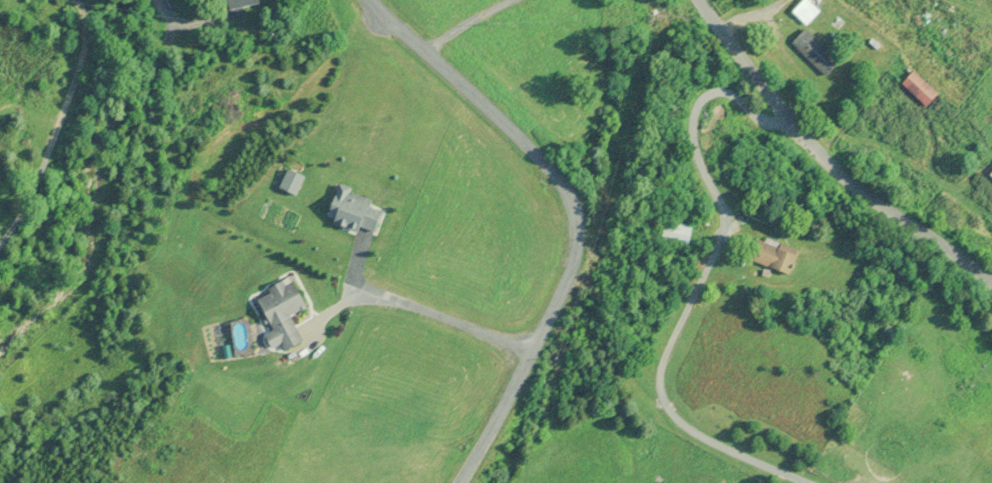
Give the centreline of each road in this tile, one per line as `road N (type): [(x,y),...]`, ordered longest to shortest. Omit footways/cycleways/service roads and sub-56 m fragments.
road 1 (residential): [(374,0),(565,194),(576,229),(573,273),(449,482)]
road 2 (tertiary): [(713,0),(789,114),(856,188),(991,291)]
road 3 (residential): [(359,284),(525,354)]

